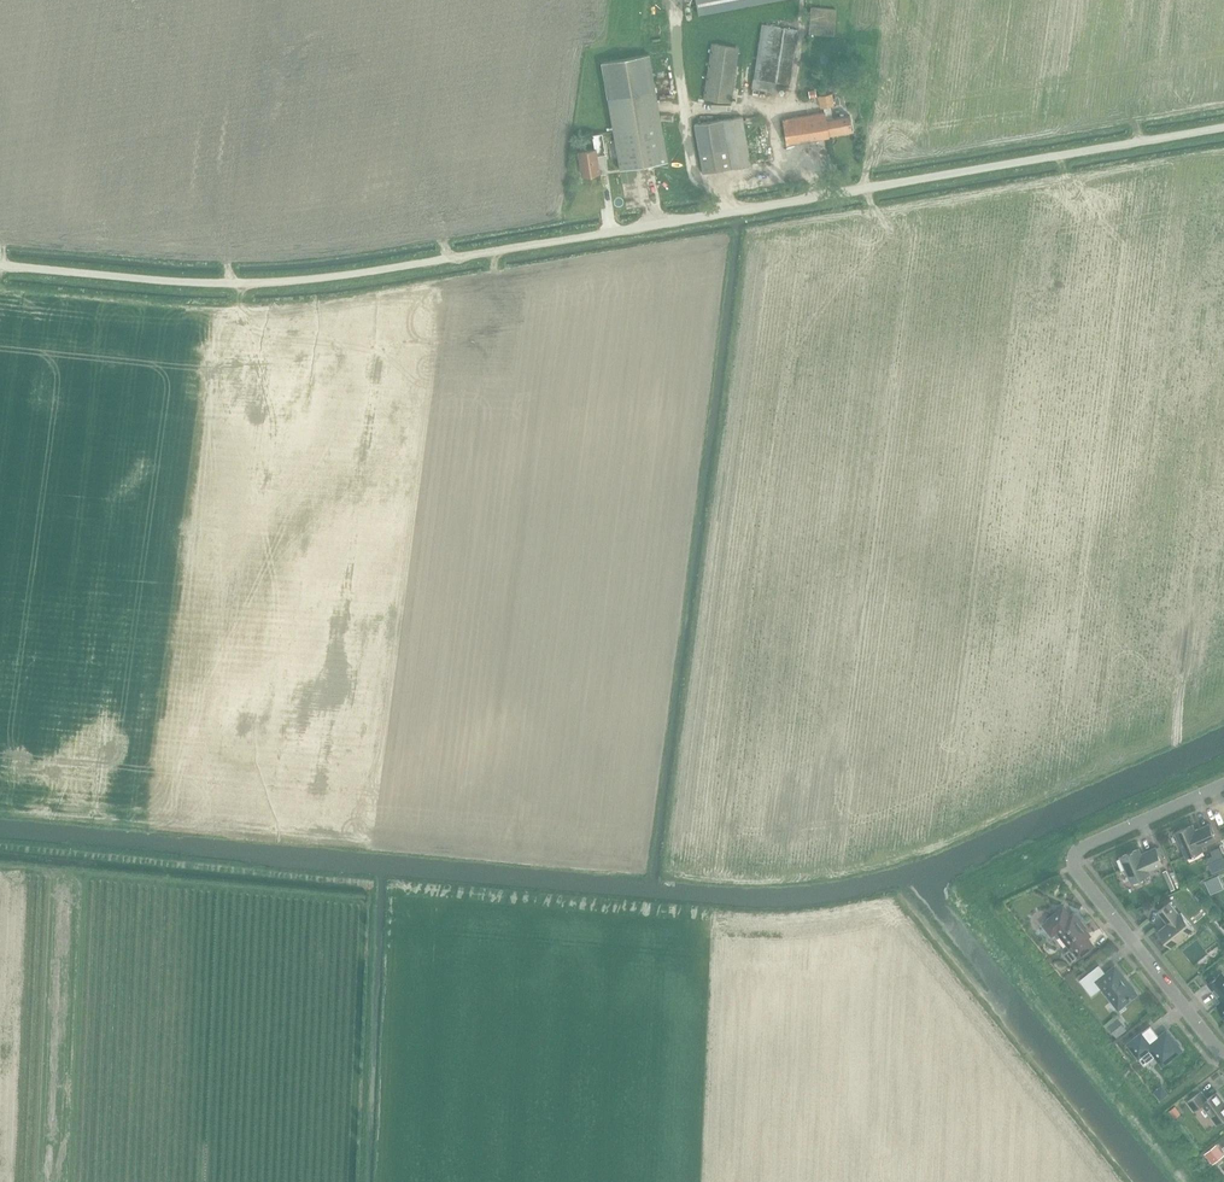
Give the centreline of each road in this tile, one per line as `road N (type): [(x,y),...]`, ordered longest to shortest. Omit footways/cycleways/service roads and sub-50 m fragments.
road 1 (unclassified): [(0,260),(259,287),(354,280),(1223,132)]
road 2 (residential): [(1223,785),(1070,858),(1223,1051)]

